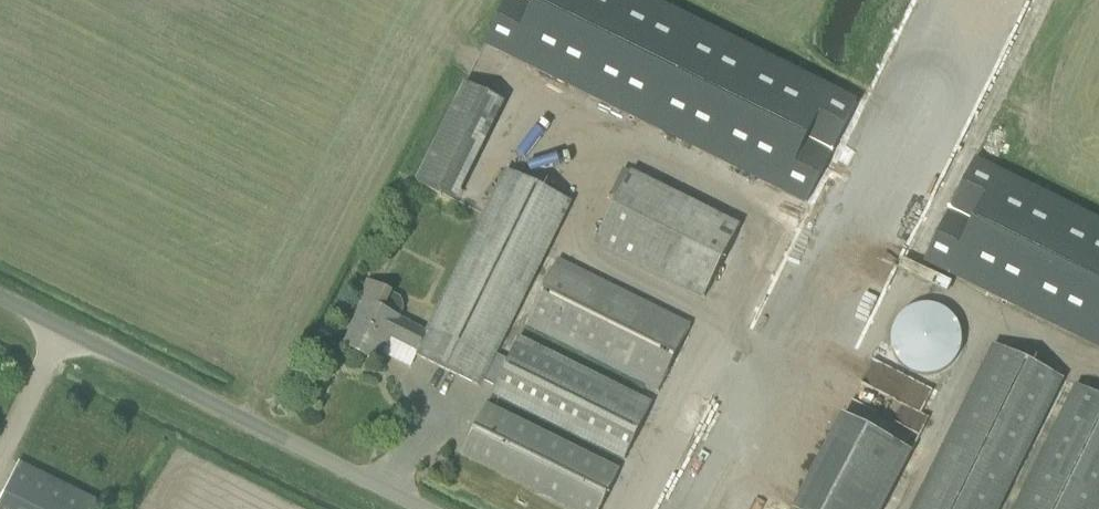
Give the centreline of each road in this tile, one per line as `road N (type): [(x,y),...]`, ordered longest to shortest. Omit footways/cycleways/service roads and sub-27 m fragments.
road 1 (unclassified): [(375,508),(0,323)]

